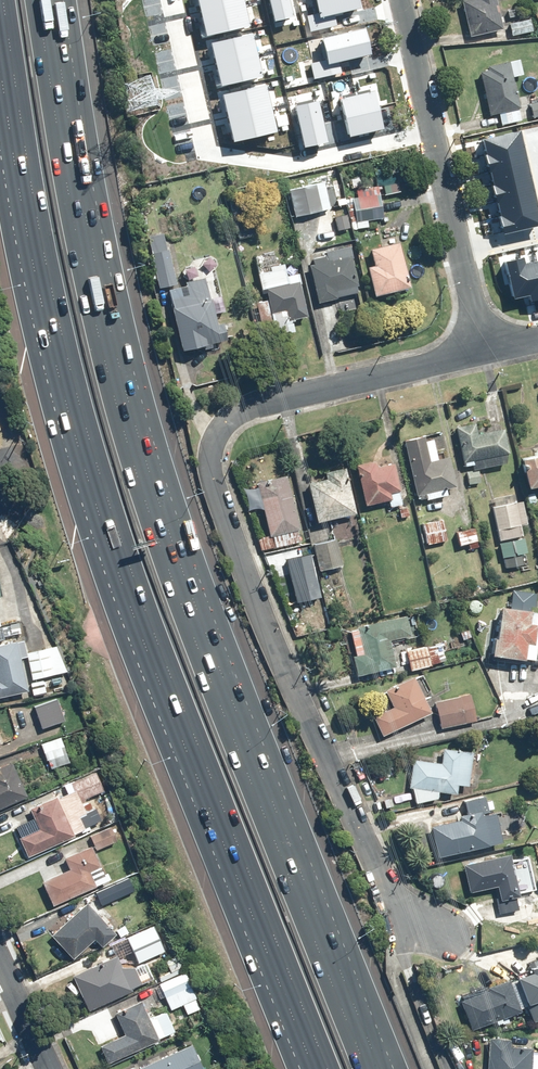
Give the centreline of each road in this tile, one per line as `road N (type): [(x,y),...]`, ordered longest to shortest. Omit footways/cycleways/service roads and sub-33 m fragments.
road 1 (motorway): [(38,0),(94,314),(154,527),(366,1068)]
road 2 (motorway): [(328,1068),(118,532),(58,321),(25,143)]
road 3 (residential): [(484,352),(241,410),(213,436),(207,462),(252,589),(375,862),(404,915),(450,942)]
road 4 (residential): [(402,0),(484,352)]
road 5 (motorway): [(25,143),(3,0)]

